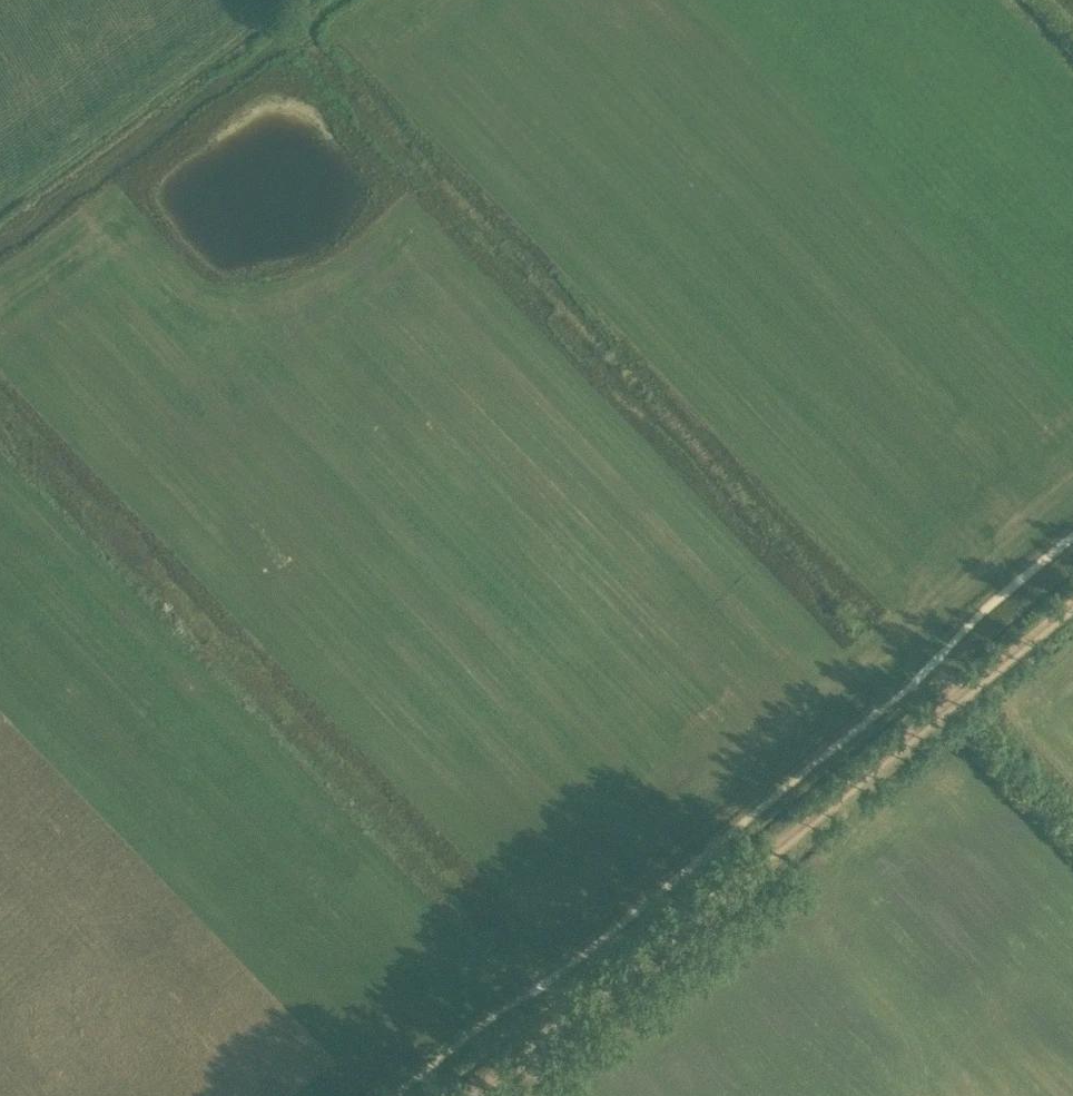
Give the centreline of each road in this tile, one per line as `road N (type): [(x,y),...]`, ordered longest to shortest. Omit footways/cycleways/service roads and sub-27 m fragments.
road 1 (track): [(476,1095),(1072,604)]

